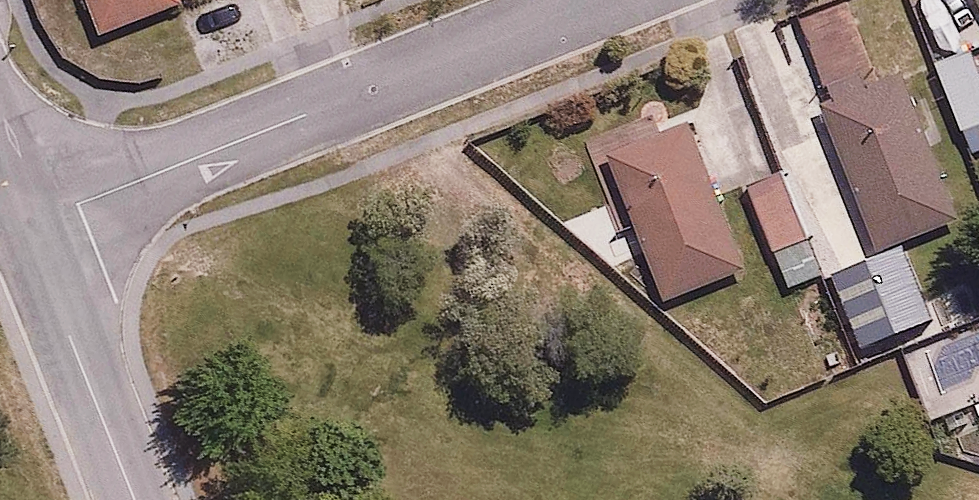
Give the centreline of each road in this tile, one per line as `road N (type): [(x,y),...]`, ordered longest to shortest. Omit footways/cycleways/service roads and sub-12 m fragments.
road 1 (residential): [(593,0),(25,222)]
road 2 (residential): [(134,499),(25,222)]

